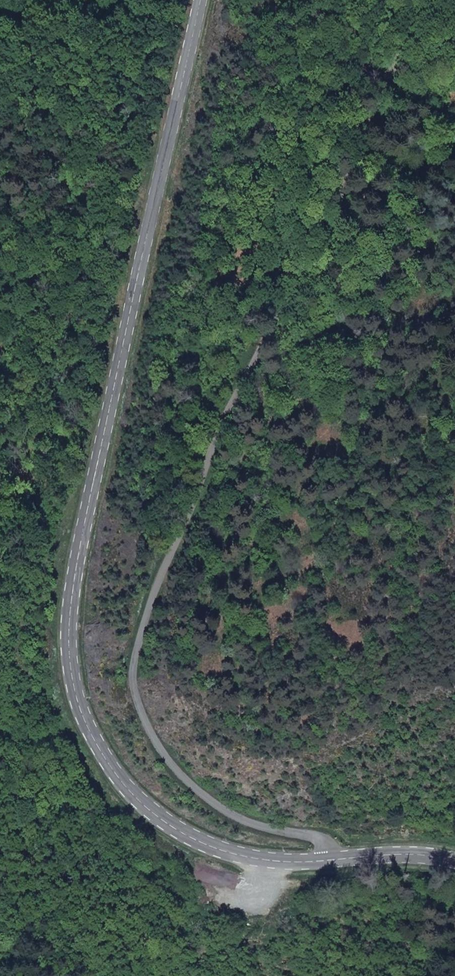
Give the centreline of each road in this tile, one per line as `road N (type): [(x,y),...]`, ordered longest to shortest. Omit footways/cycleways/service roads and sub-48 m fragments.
road 1 (residential): [(454,0),(416,54),(210,454),(137,640),(132,678),(162,752),(193,787),(232,817),(313,839),(323,862)]
road 2 (secondary): [(200,0),(78,556),(73,681),(91,735),(150,811),(244,858),(323,862)]
road 3 (secondary): [(323,862),(383,855),(454,861)]

